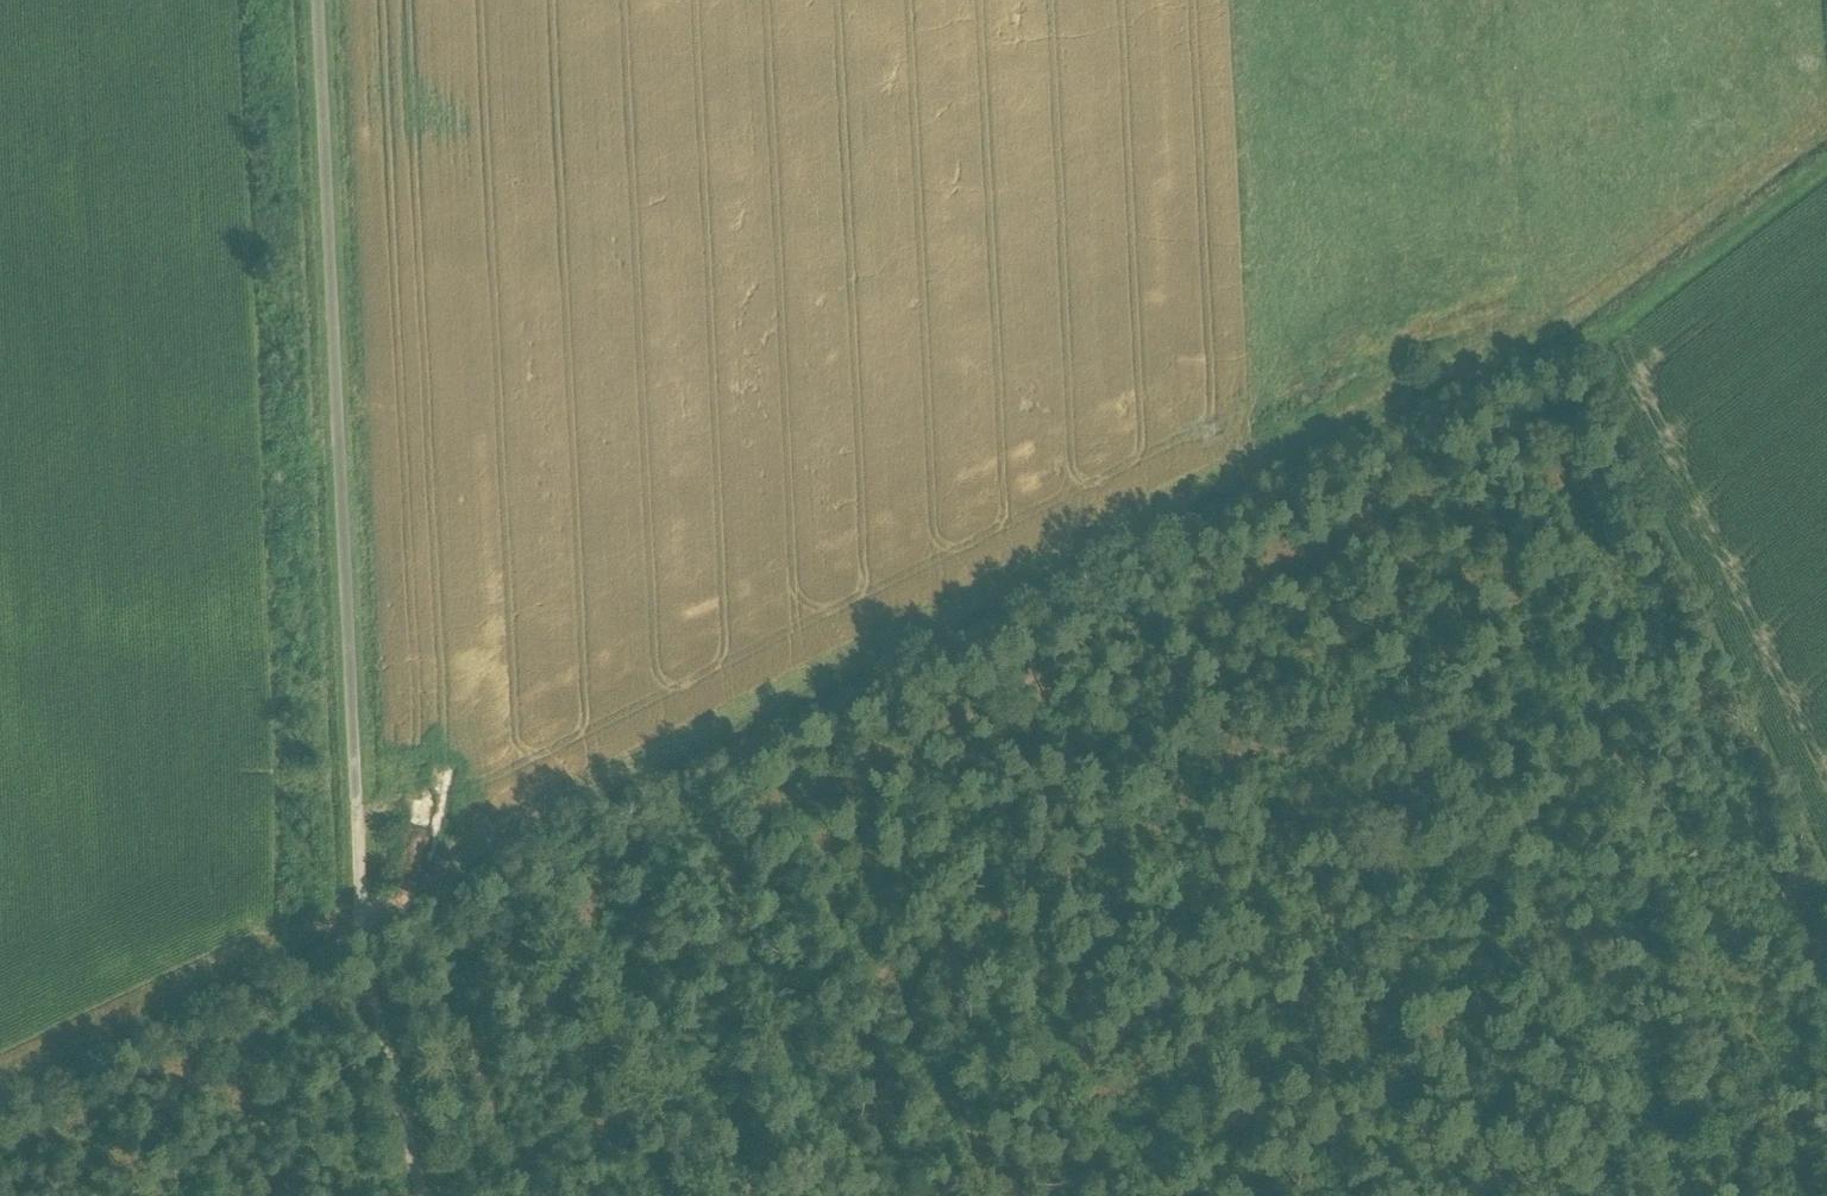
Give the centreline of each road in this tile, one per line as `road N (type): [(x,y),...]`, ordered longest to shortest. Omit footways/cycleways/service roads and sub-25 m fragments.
road 1 (unclassified): [(323,0),(370,994),(423,1195)]

